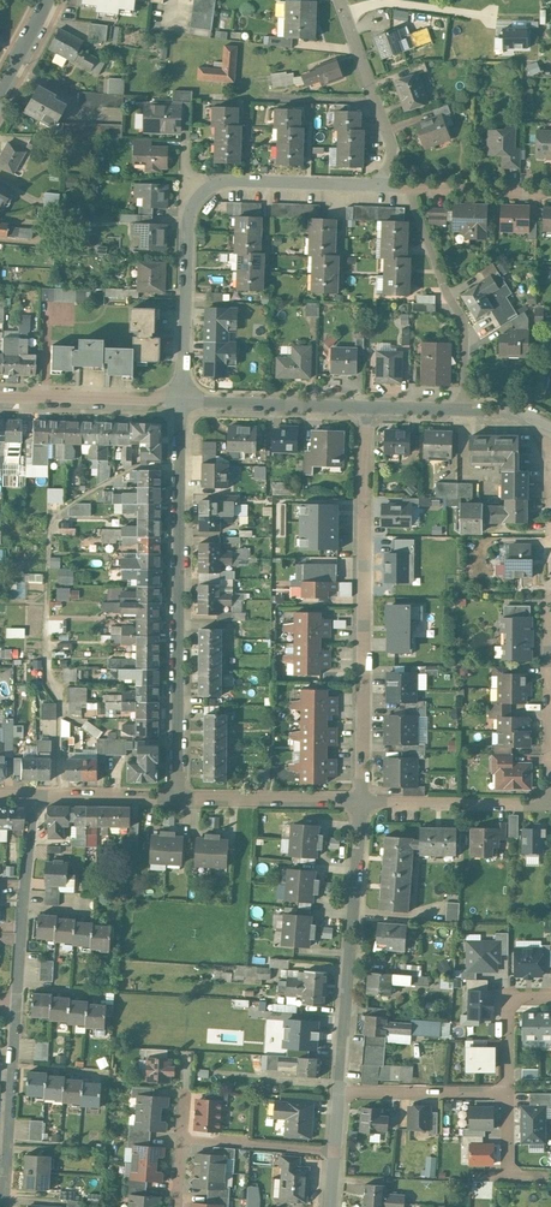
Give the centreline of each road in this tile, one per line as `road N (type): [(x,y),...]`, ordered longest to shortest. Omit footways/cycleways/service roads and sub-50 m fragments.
road 1 (residential): [(181,400),(188,223),(207,187),(226,180),(406,187)]
road 2 (residential): [(176,797),(181,400)]
road 3 (residential): [(367,408),(362,800)]
road 4 (residential): [(362,800),(339,1090)]
road 5 (residential): [(466,411),(467,329),(406,187)]
road 6 (residential): [(35,793),(18,1003)]
road 7 (residential): [(406,187),(340,0)]
road 8 (residential): [(362,800),(550,804)]
road 9 (residential): [(367,408),(181,400)]
road 10 (residential): [(176,797),(362,800)]
road 11 (residential): [(181,400),(0,397)]
road 12 (residential): [(18,1003),(7,1180)]
road 13 (residential): [(507,1092),(339,1090)]
road 14 (residential): [(335,1150),(183,1139)]
road 15 (residential): [(406,187),(550,193)]
road 16 (residential): [(35,793),(176,797)]
road 17 (residential): [(550,998),(511,1002),(507,1092)]

